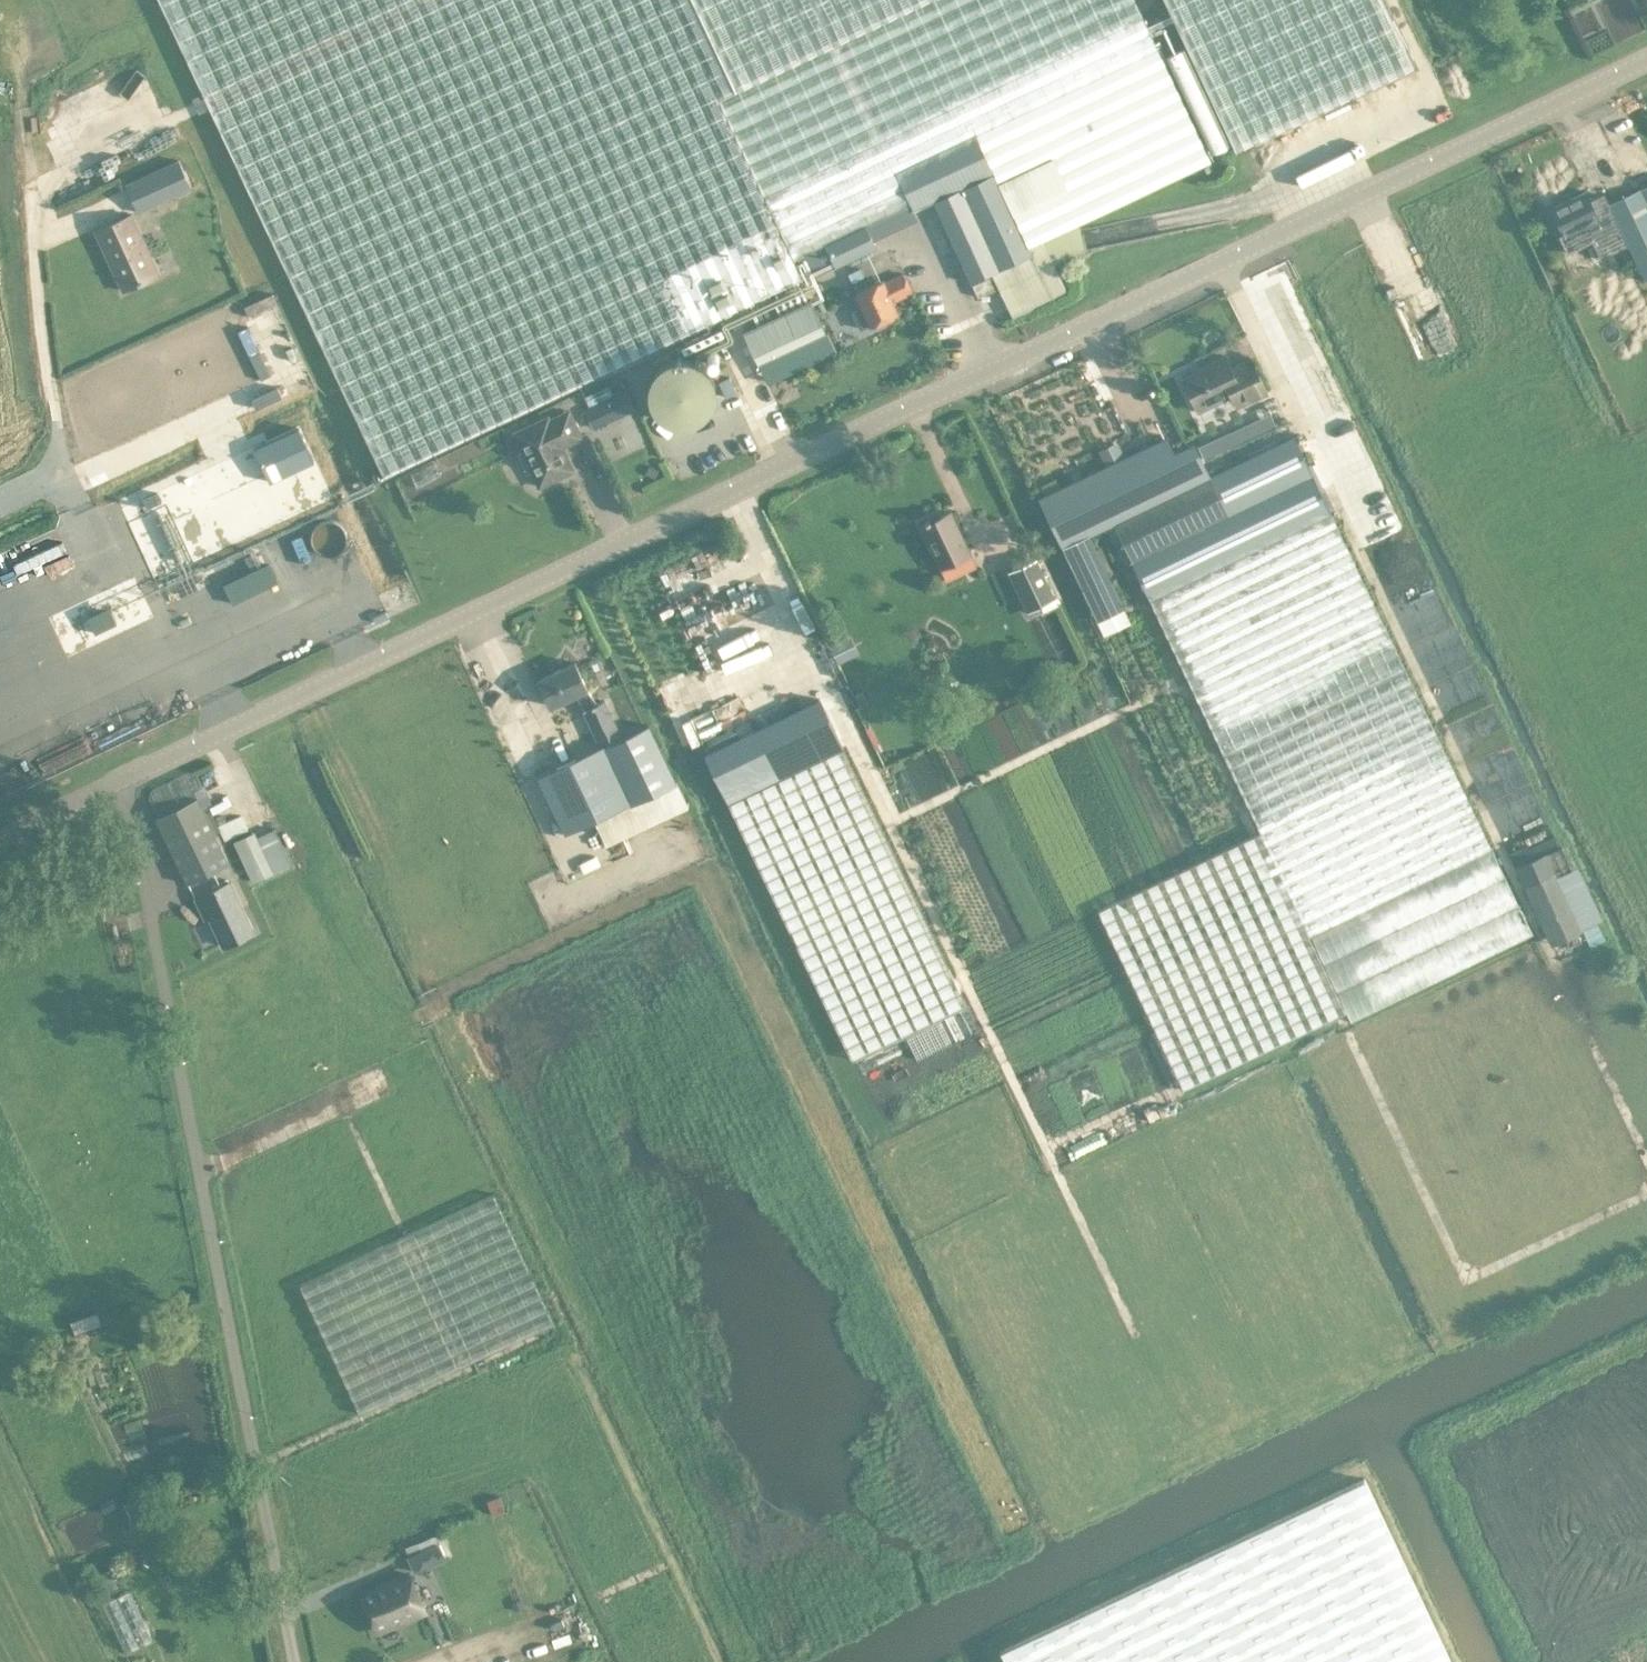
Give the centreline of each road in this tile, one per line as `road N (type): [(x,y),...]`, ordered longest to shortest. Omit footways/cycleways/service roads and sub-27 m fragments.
road 1 (unclassified): [(119,772),(1646,52)]
road 2 (unclassified): [(297,1661),(136,800),(119,772)]
road 3 (unclassified): [(0,829),(119,772)]

